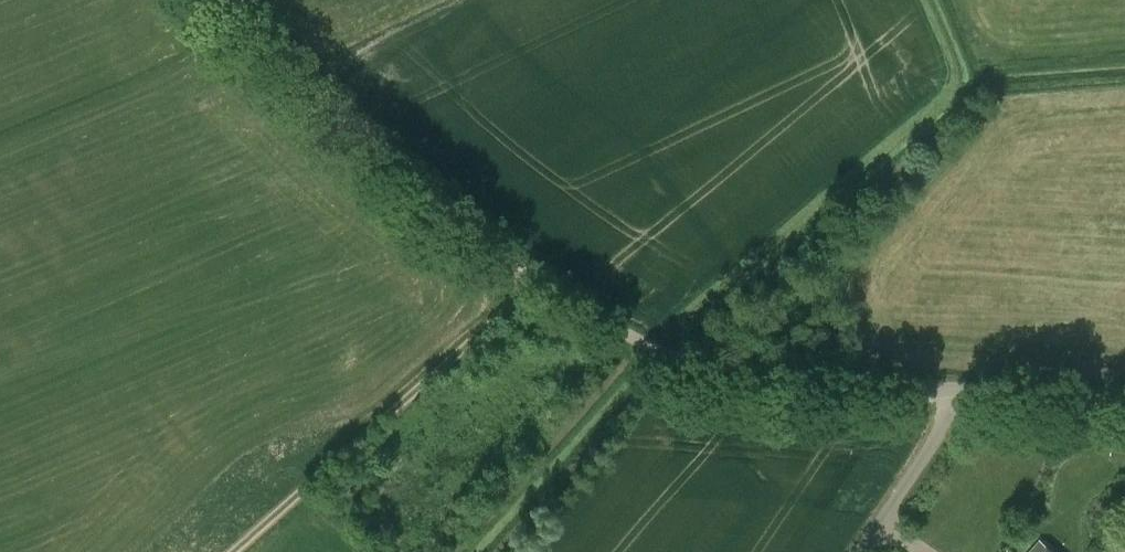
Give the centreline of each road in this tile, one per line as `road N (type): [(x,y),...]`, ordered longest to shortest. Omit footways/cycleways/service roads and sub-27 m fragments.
road 1 (unclassified): [(960,389),(682,360),(533,273)]
road 2 (track): [(229,551),(537,276)]
road 3 (track): [(533,273),(291,68),(235,0)]
road 4 (unclassified): [(860,551),(960,389)]
road 5 (unclassified): [(960,389),(1124,402)]

